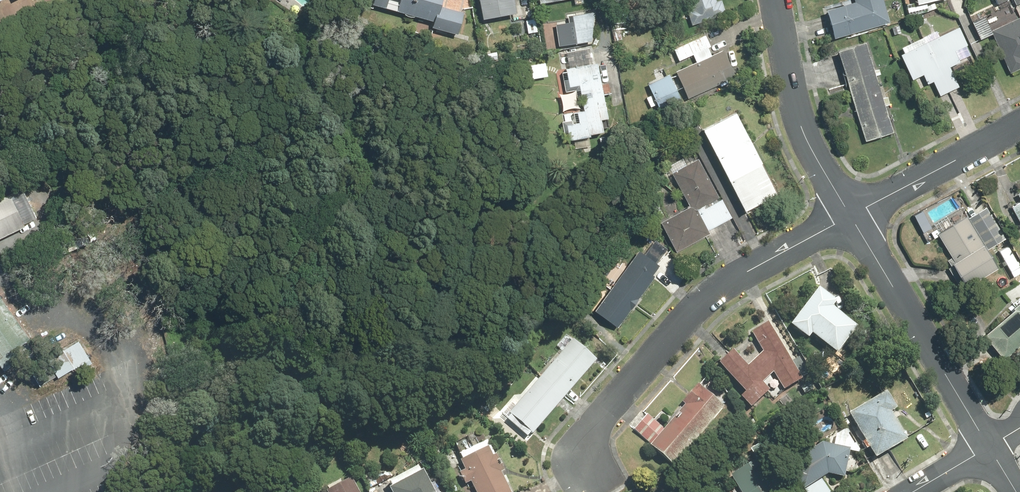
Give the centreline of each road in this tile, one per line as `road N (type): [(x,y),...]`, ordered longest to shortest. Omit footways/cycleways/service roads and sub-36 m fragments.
road 1 (residential): [(588,480),(579,464),(593,425),(706,297),(851,217)]
road 2 (residential): [(851,217),(992,445)]
road 3 (residential): [(775,0),(801,123),(851,217)]
road 4 (residential): [(851,217),(1019,128)]

